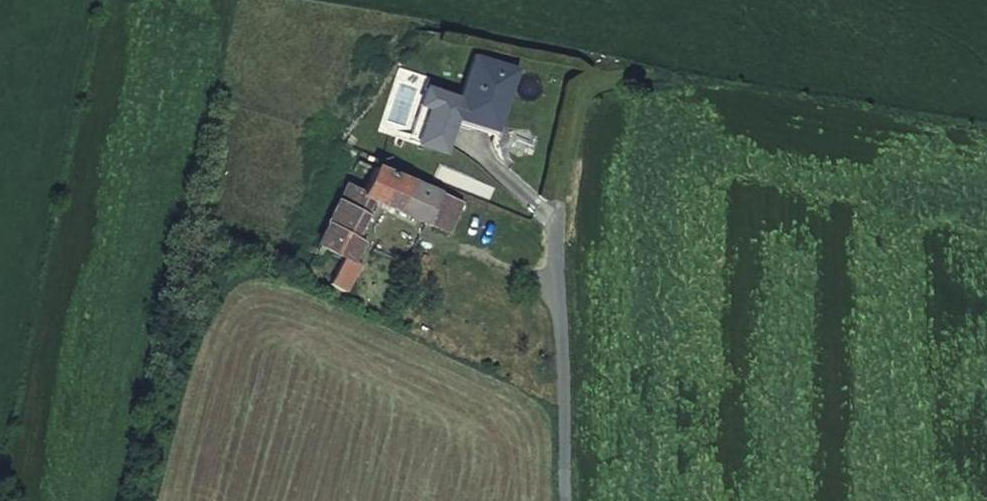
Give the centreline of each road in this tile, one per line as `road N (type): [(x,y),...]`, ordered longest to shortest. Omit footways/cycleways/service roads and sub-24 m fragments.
road 1 (track): [(557,216),(587,104),(625,77),(722,81),(986,121)]
road 2 (unclassified): [(562,500),(557,216)]

